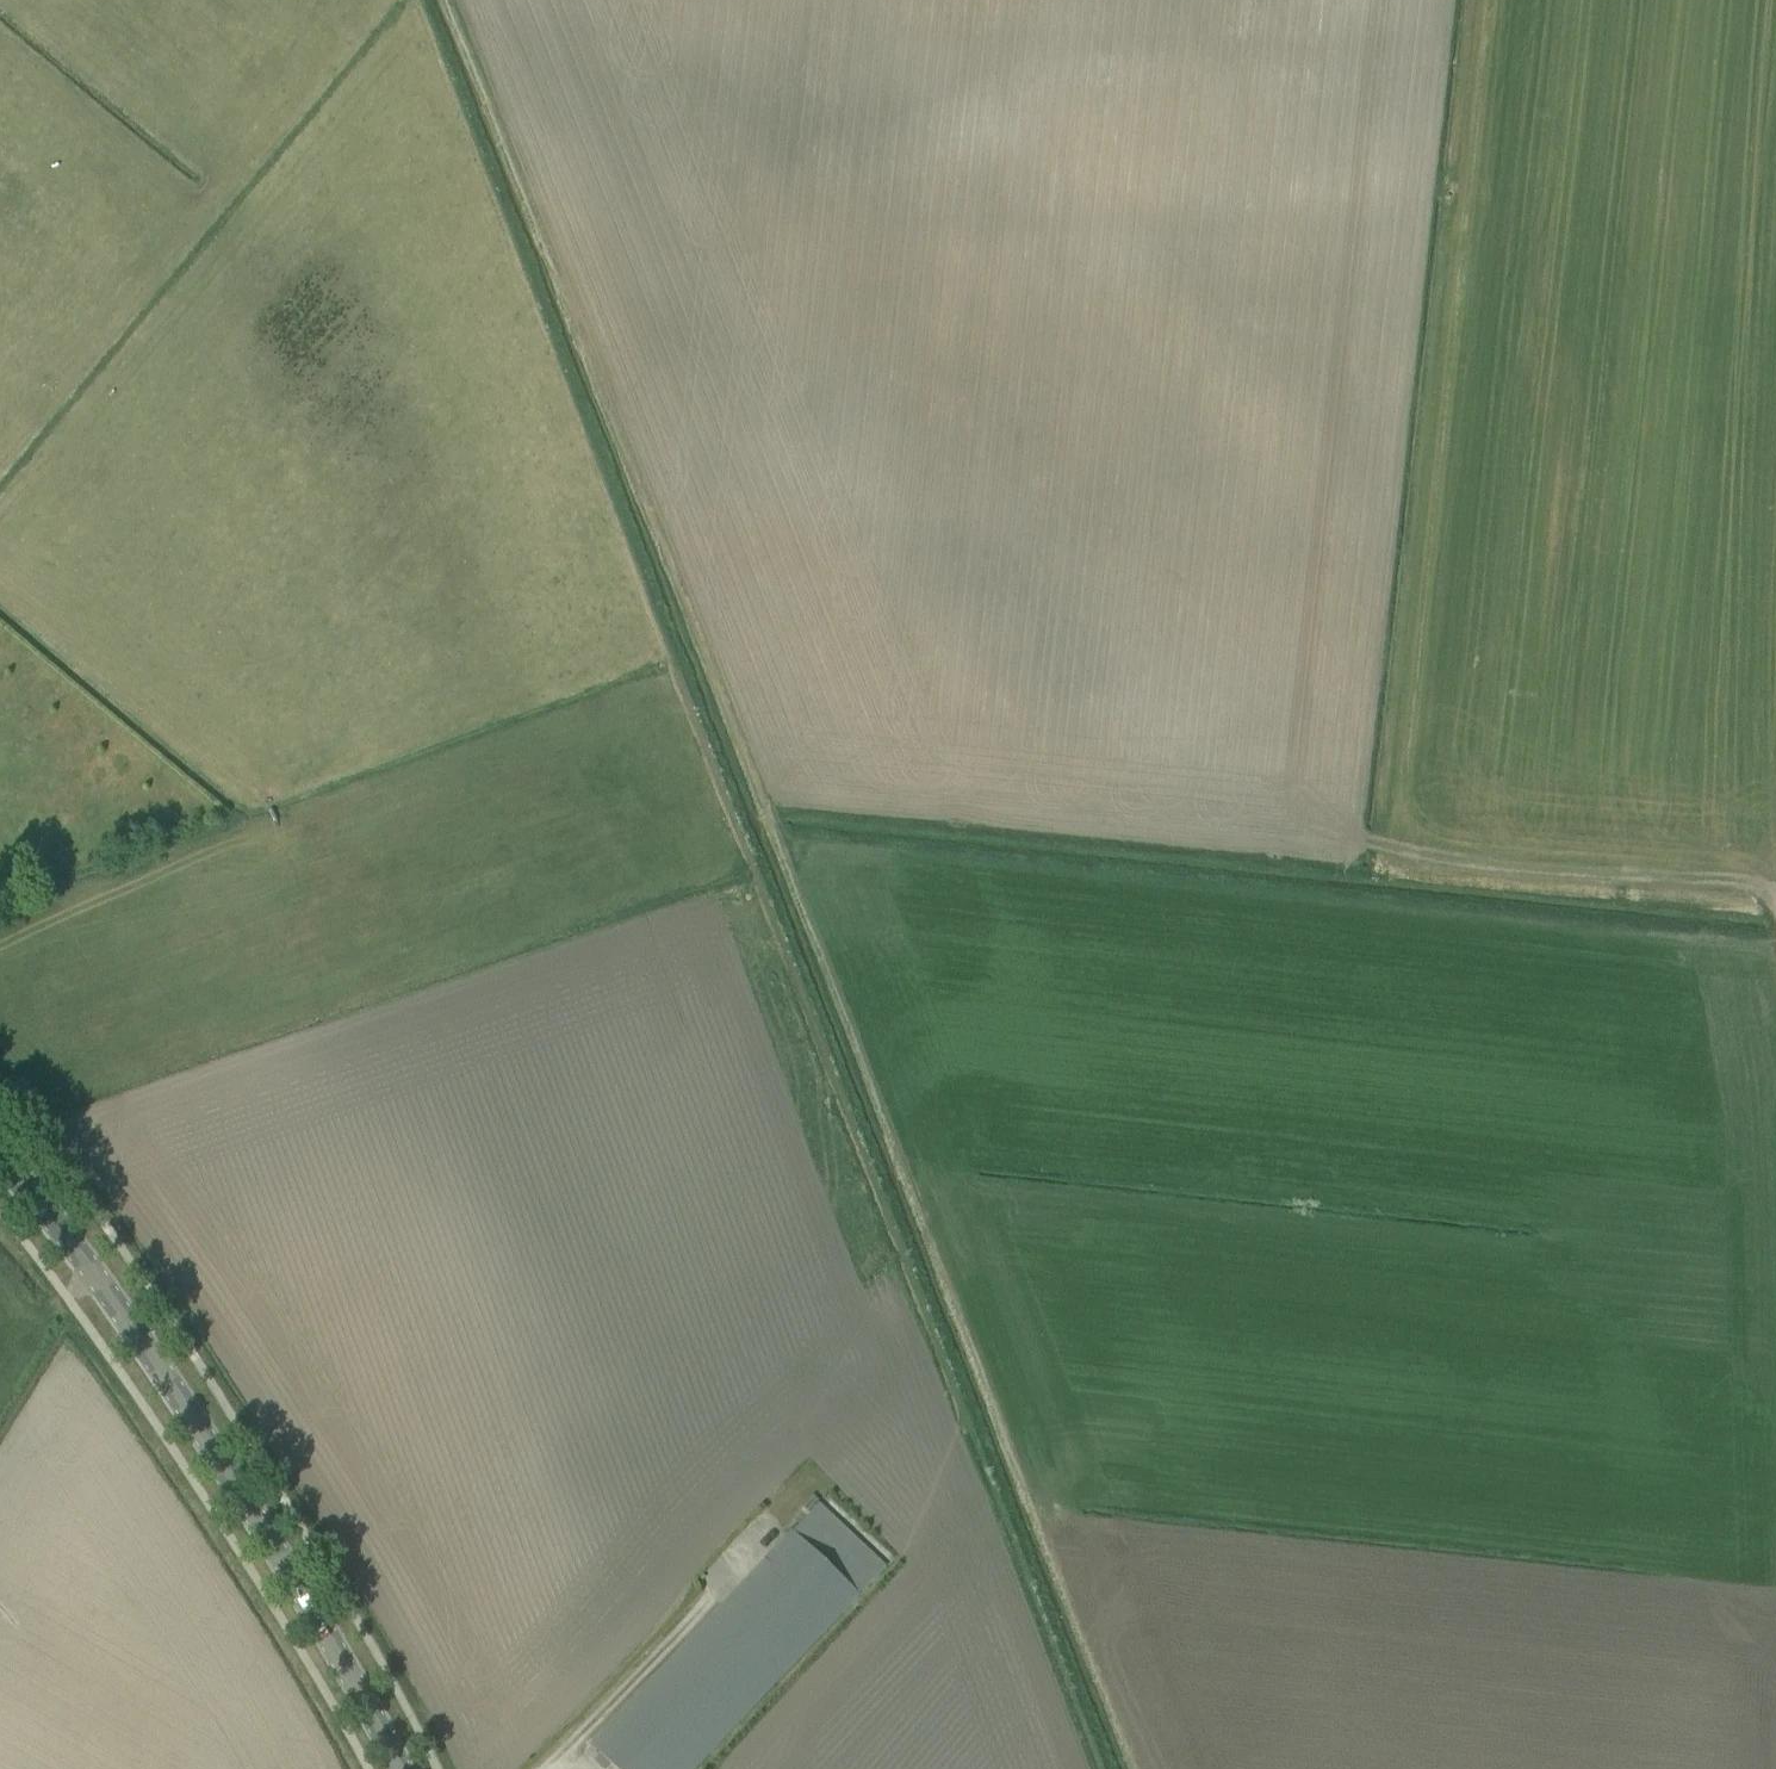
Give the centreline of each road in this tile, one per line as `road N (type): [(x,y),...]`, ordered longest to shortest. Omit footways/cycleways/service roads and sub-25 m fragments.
road 1 (tertiary): [(400,1768),(320,1627),(95,1278),(0,1163)]
road 2 (track): [(547,1768),(769,1534)]

